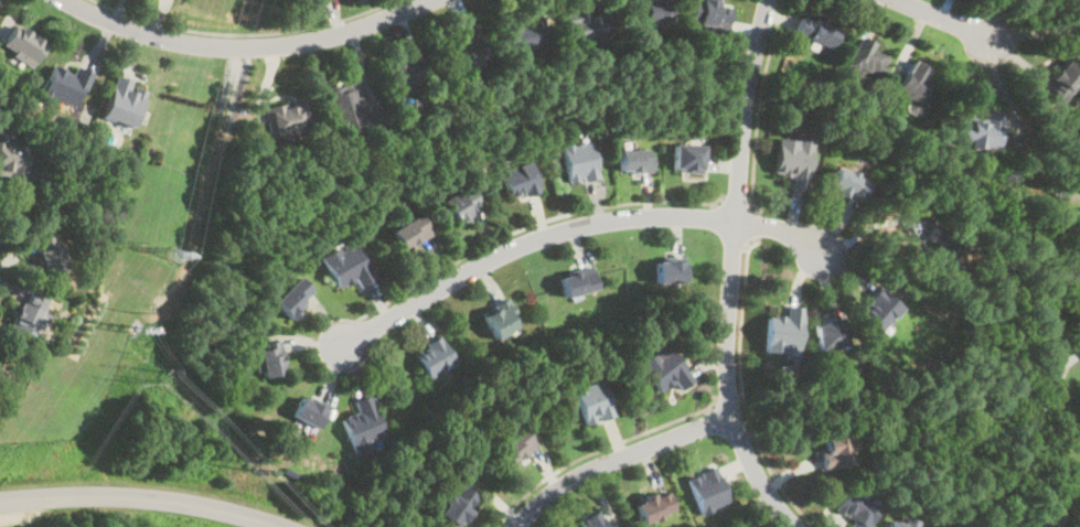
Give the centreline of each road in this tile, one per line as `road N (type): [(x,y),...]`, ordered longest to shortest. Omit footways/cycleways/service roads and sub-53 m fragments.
road 1 (residential): [(767,0),(747,77),(726,370),(750,464),(796,526)]
road 2 (residential): [(821,252),(755,226),(678,217),(590,225),(507,251),(342,345)]
road 3 (residential): [(69,0),(172,40),(249,50),(347,32),(429,0)]
road 4 (tertiary): [(0,502),(111,496),(191,503),(280,526)]
road 5 (residential): [(733,418),(573,480),(518,526)]

